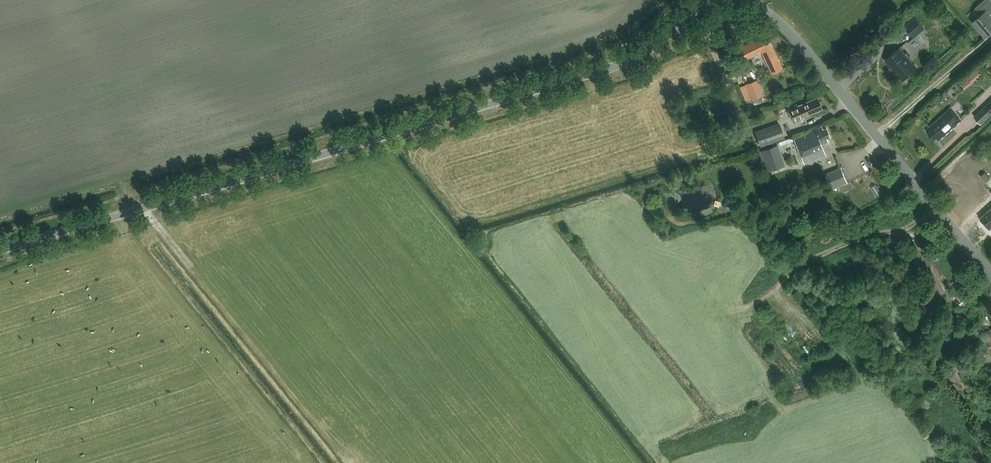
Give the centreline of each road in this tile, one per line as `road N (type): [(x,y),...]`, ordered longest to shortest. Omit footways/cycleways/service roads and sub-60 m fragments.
road 1 (unclassified): [(0,251),(624,64),(710,0)]
road 2 (tertiary): [(990,275),(755,0)]

